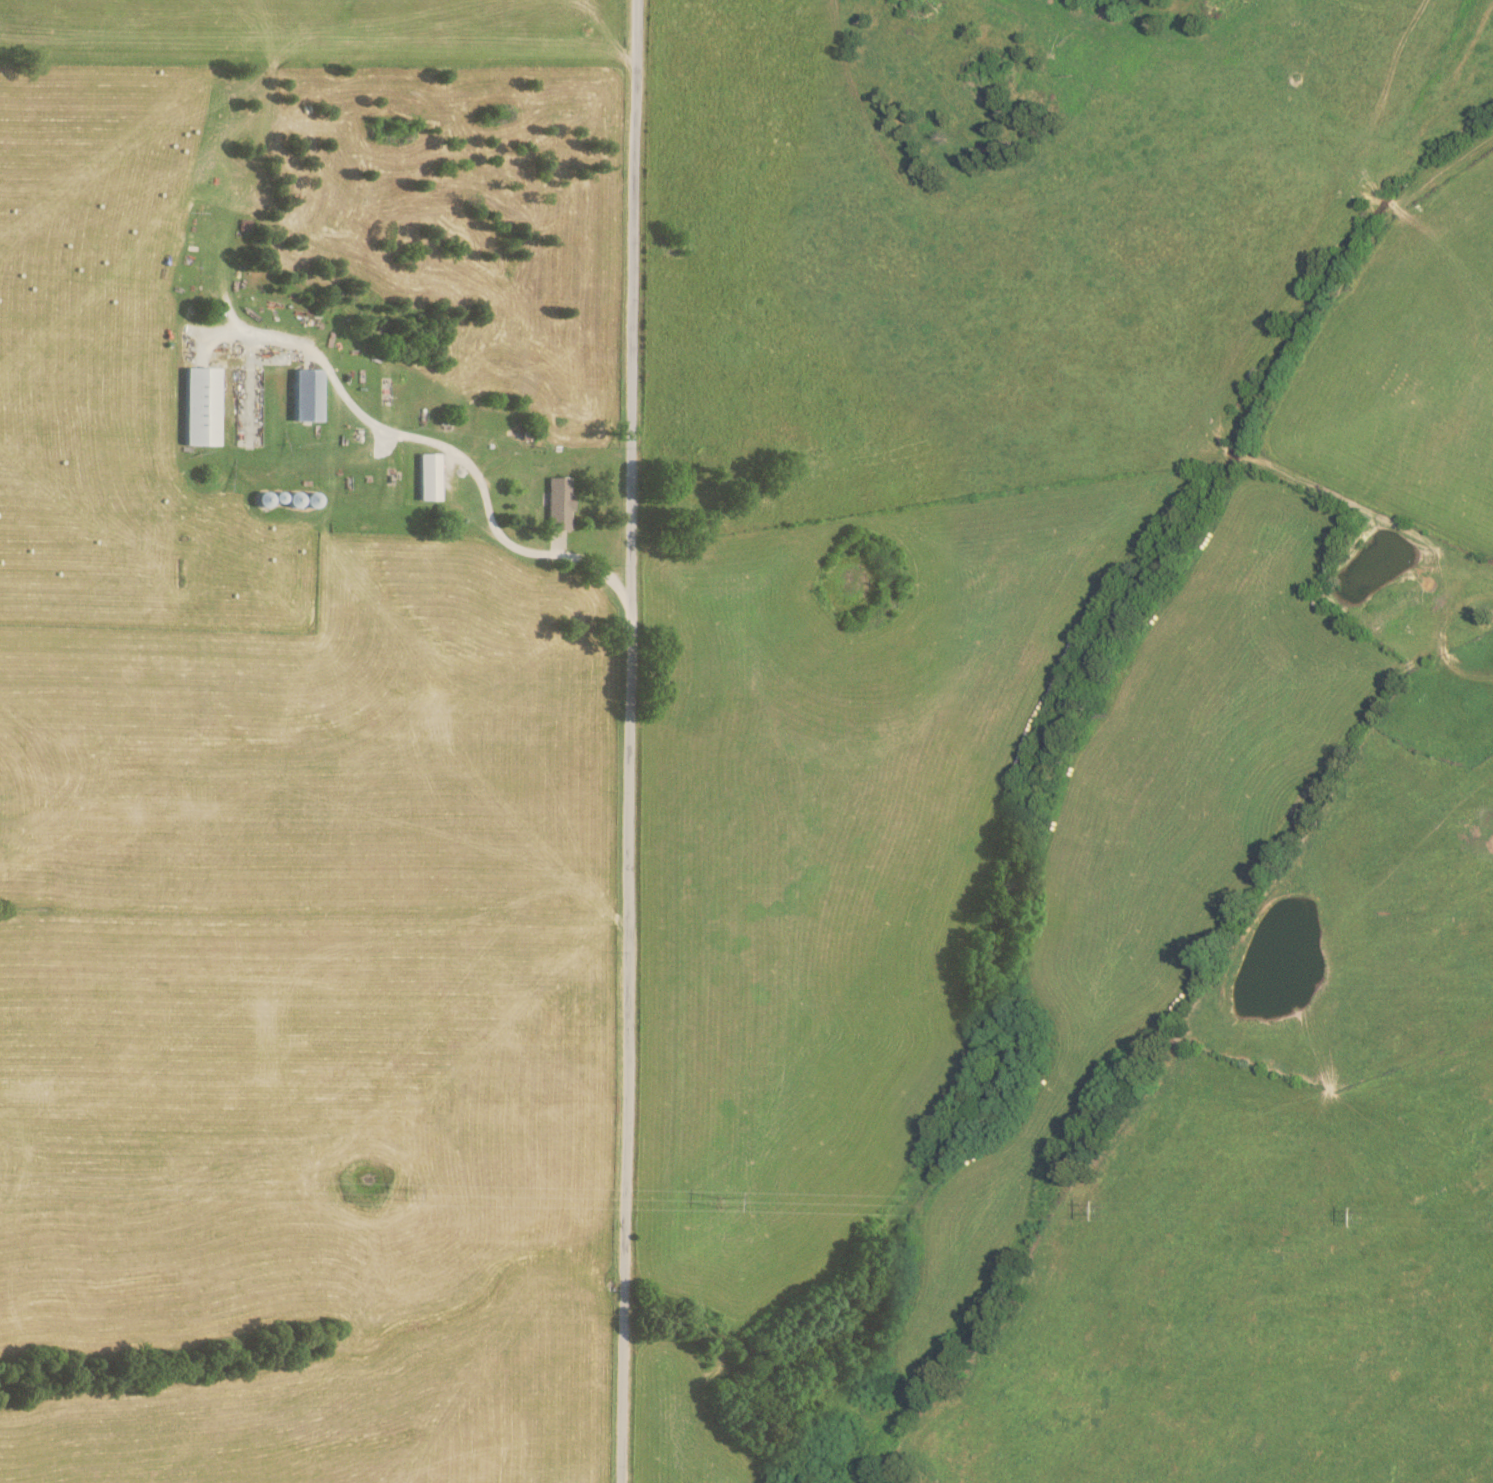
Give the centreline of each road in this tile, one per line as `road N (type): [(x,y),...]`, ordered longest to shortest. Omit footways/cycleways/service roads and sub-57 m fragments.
road 1 (residential): [(625,1482),(637,0)]

